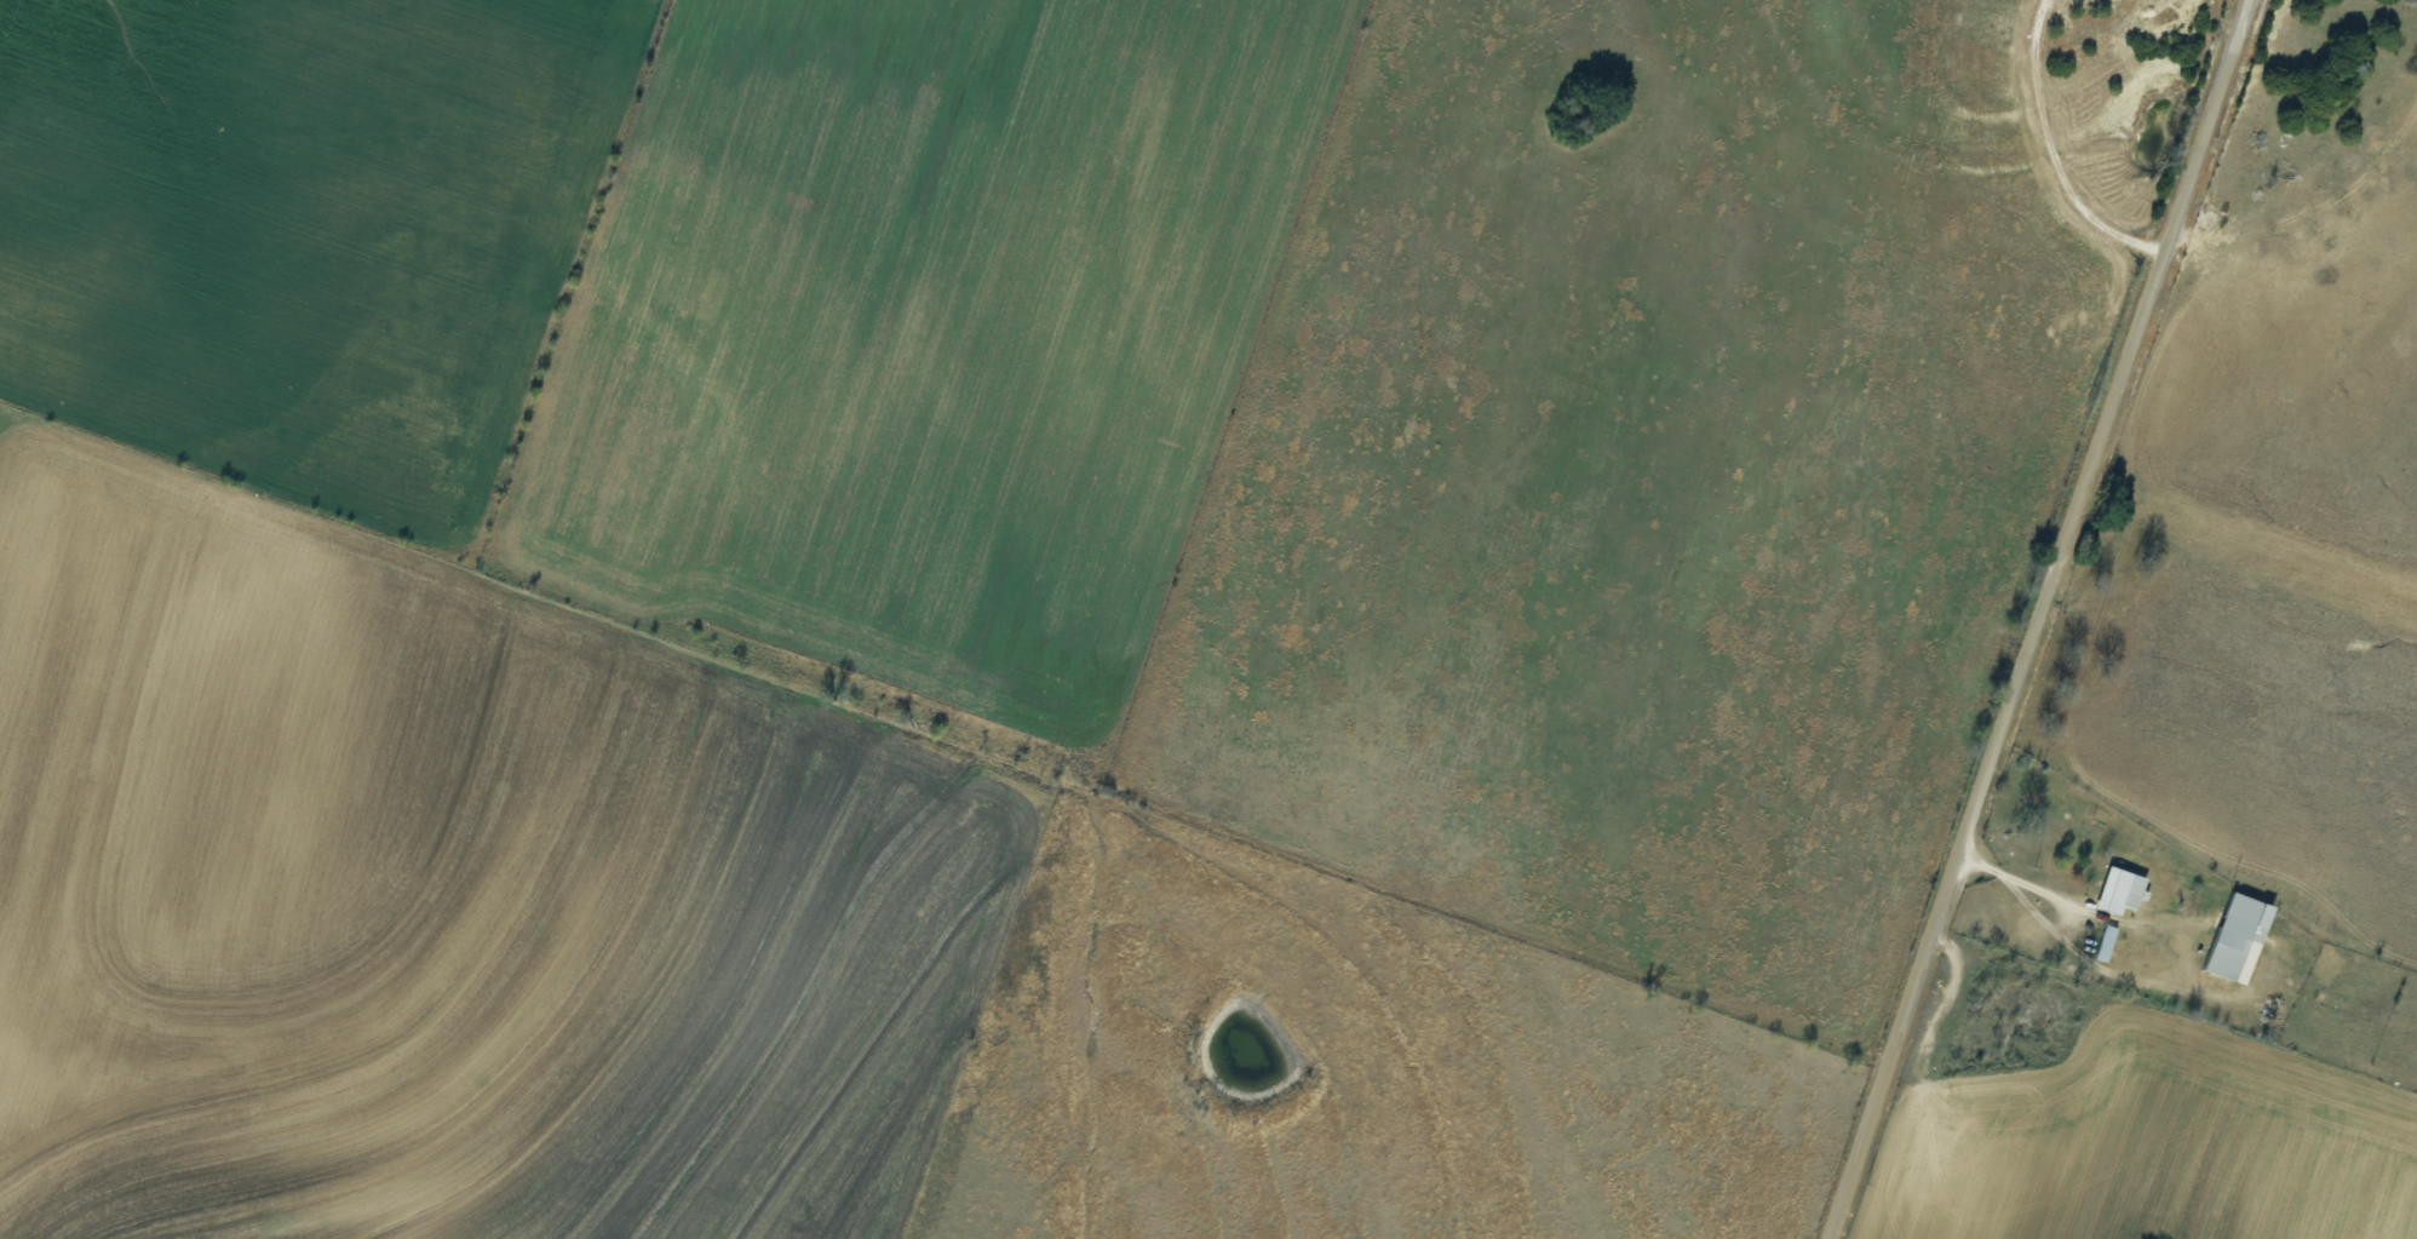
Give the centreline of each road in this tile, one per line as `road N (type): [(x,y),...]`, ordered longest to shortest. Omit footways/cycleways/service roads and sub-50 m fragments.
road 1 (residential): [(1848,1238),(2274,0)]
road 2 (residential): [(2249,73),(2416,113)]

